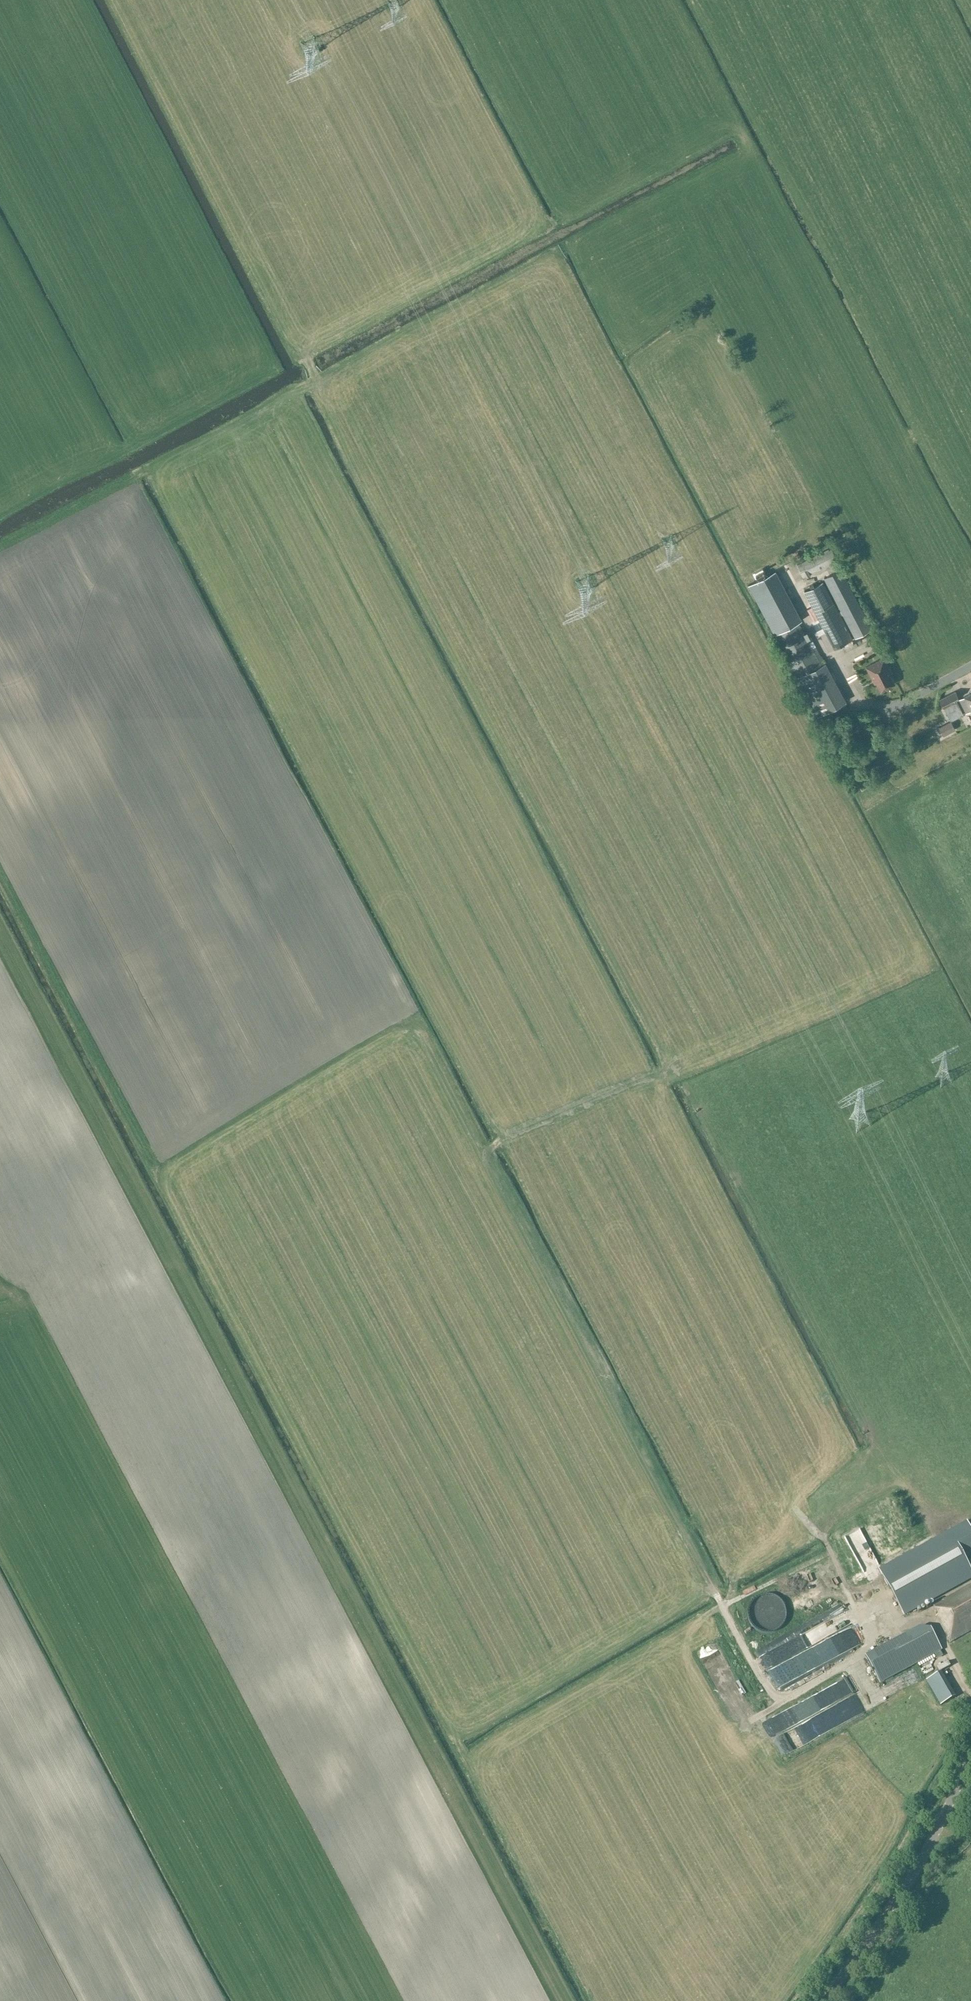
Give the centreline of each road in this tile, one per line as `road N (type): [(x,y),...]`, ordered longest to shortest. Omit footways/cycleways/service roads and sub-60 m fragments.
road 1 (tertiary): [(826,2000),(919,1865),(970,1760)]

